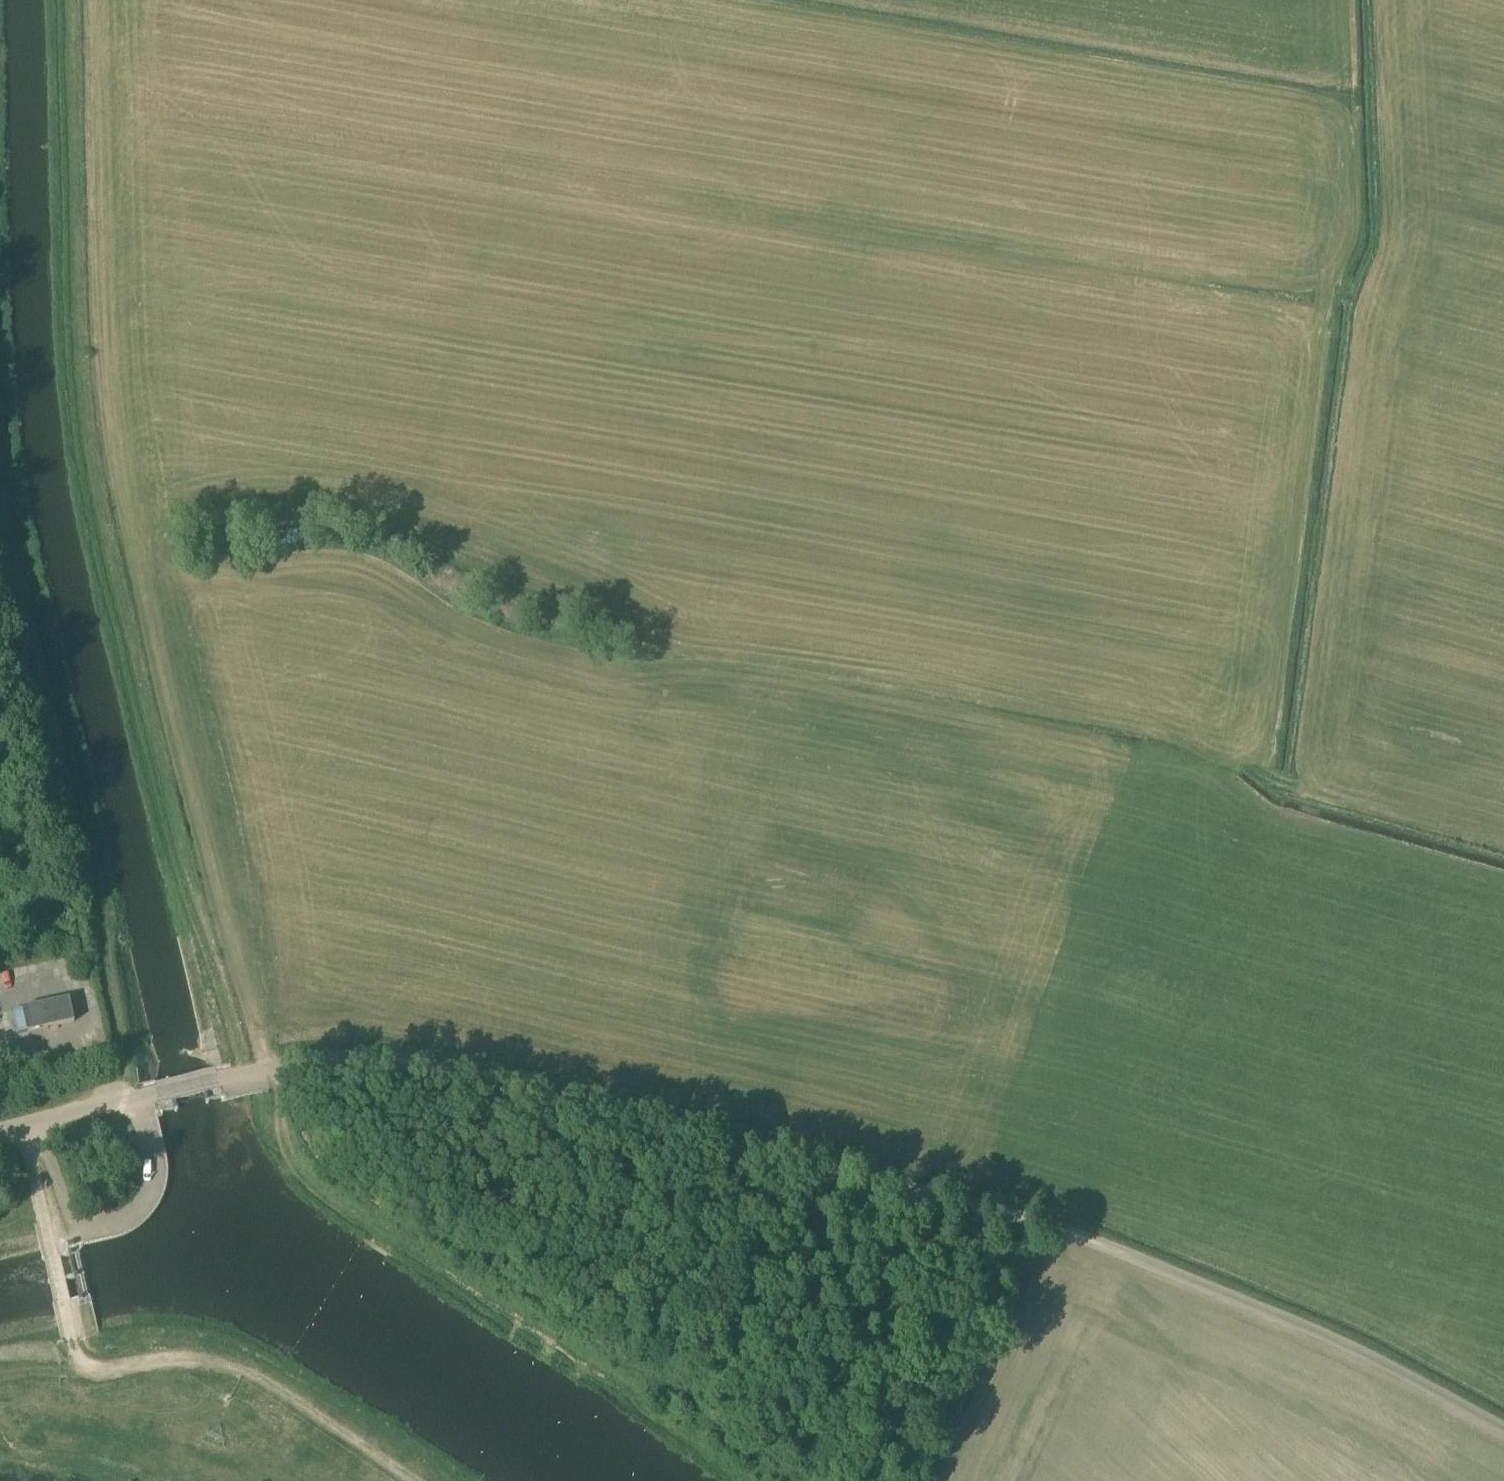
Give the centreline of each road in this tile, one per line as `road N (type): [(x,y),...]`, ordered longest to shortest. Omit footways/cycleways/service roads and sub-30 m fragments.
road 1 (unclassified): [(1503,1429),(1261,1308),(1012,1216),(402,1060),(326,1058),(219,1081)]
road 2 (unclassified): [(137,1100),(153,1159),(150,1191),(132,1217),(74,1237),(44,1121)]
road 3 (unclassified): [(24,1126),(72,1343)]

